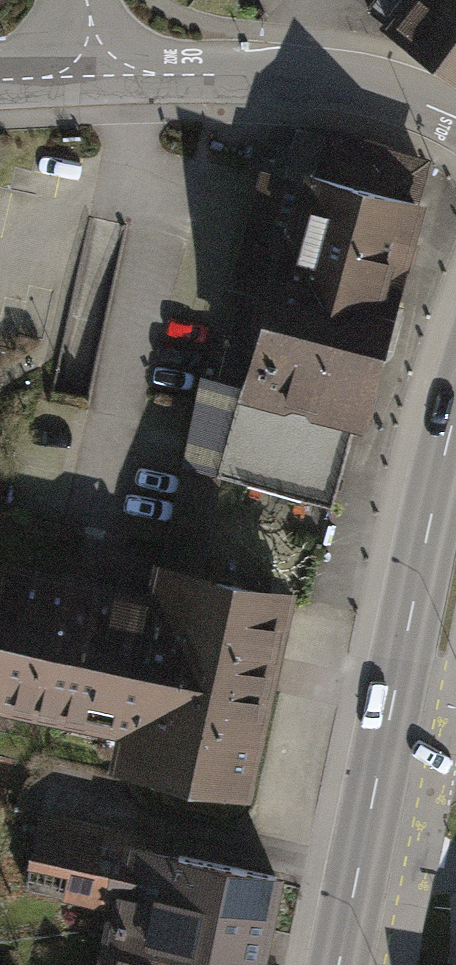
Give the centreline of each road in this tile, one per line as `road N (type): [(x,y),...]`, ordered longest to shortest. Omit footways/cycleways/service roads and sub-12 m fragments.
road 1 (primary): [(455,425),(366,844)]
road 2 (unclassified): [(102,78),(316,83),(455,107)]
road 3 (primary): [(366,844),(340,964)]

